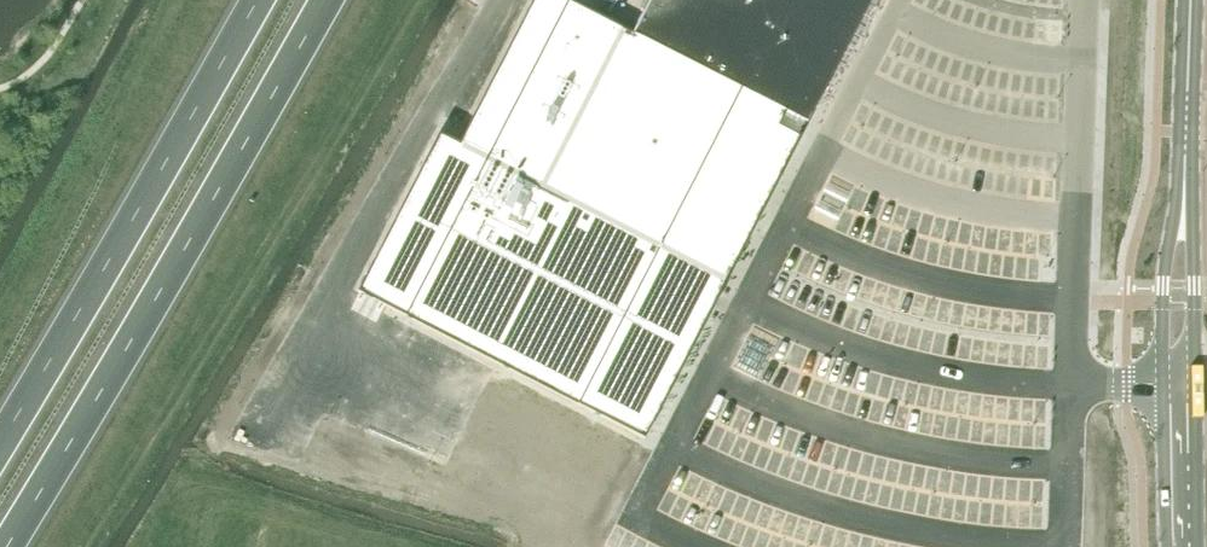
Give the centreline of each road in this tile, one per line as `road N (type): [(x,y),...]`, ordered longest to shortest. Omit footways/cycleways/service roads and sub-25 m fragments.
road 1 (trunk): [(8,546),(329,0)]
road 2 (trunk): [(259,0),(0,442)]
road 3 (tertiary): [(1187,128),(1162,287),(1168,546)]
road 4 (tertiary): [(1197,546),(1195,156),(1187,128)]
road 5 (tertiary): [(1187,128),(1191,0)]

